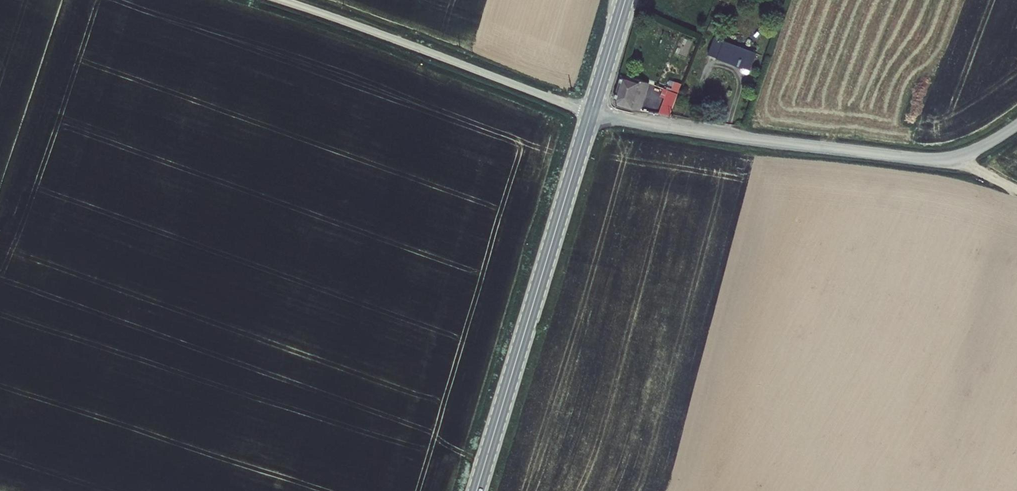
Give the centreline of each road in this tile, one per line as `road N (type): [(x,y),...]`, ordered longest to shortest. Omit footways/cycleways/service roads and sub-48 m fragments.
road 1 (primary): [(476,490),(592,112)]
road 2 (unclassified): [(592,112),(899,157),(955,155)]
road 3 (unclassified): [(281,0),(592,112)]

